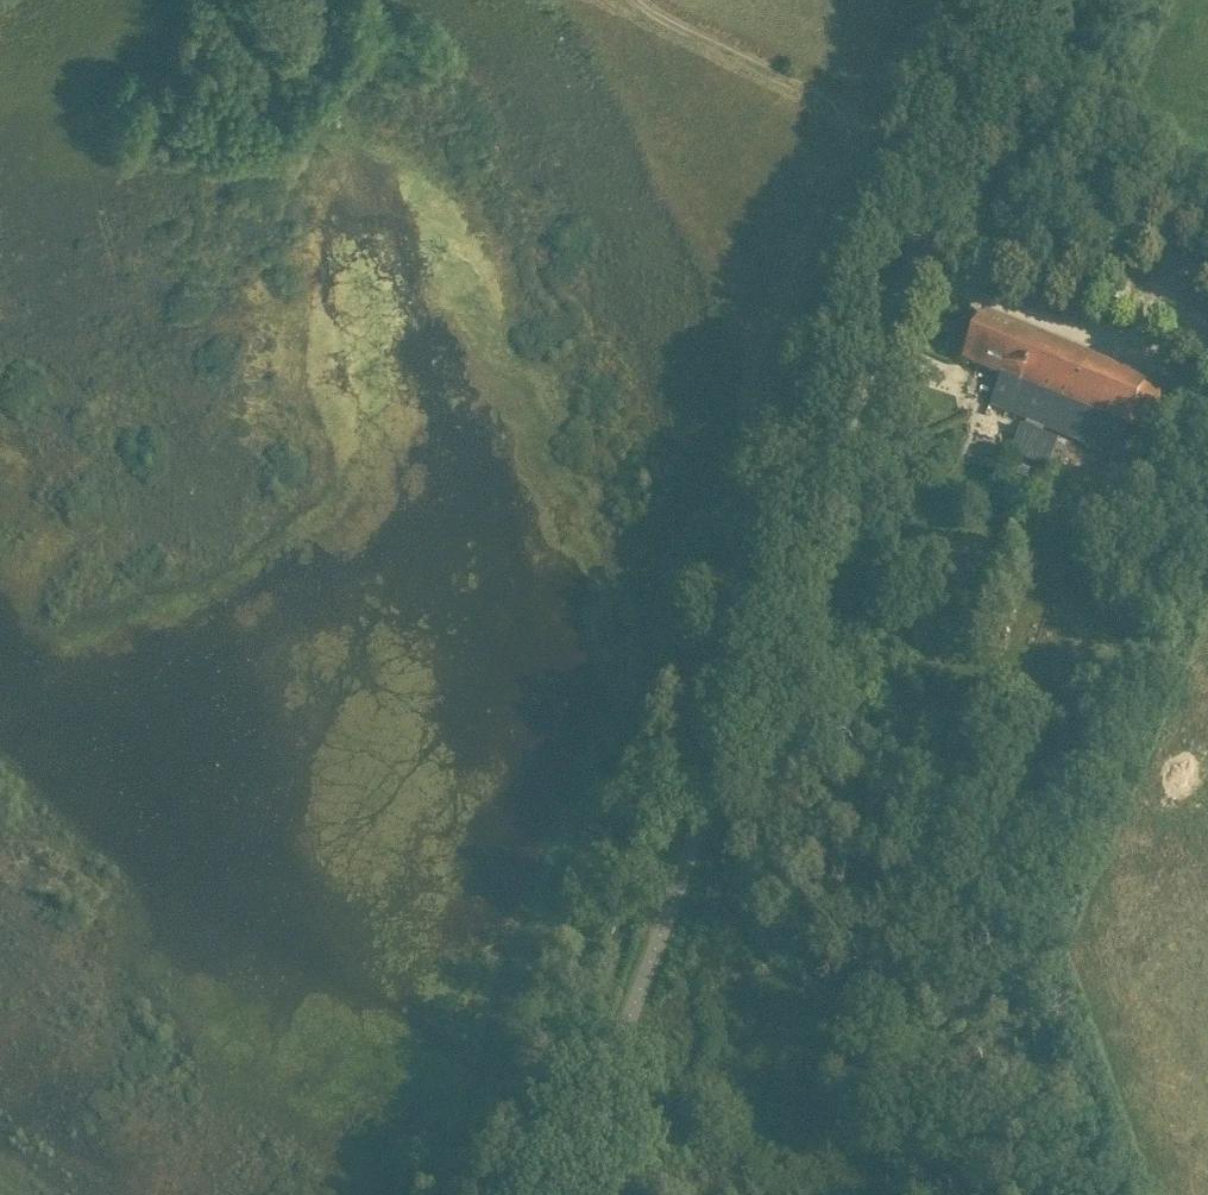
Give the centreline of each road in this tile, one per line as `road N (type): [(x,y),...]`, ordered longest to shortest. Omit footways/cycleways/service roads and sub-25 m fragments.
road 1 (track): [(641,0),(668,22),(882,114)]

